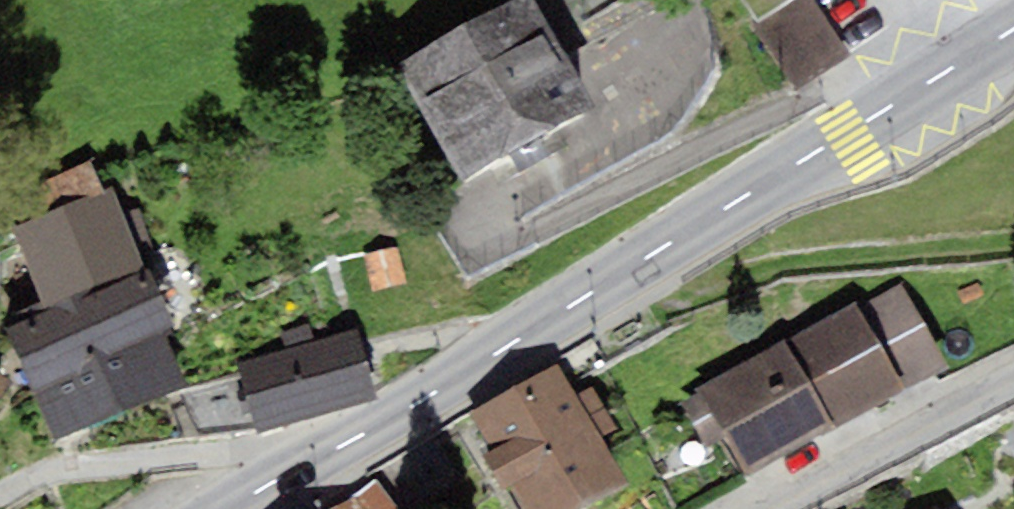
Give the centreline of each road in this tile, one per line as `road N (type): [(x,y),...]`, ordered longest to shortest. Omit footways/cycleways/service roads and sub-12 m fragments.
road 1 (secondary): [(1013,24),(423,398),(228,508)]
road 2 (residential): [(1013,382),(773,508)]

